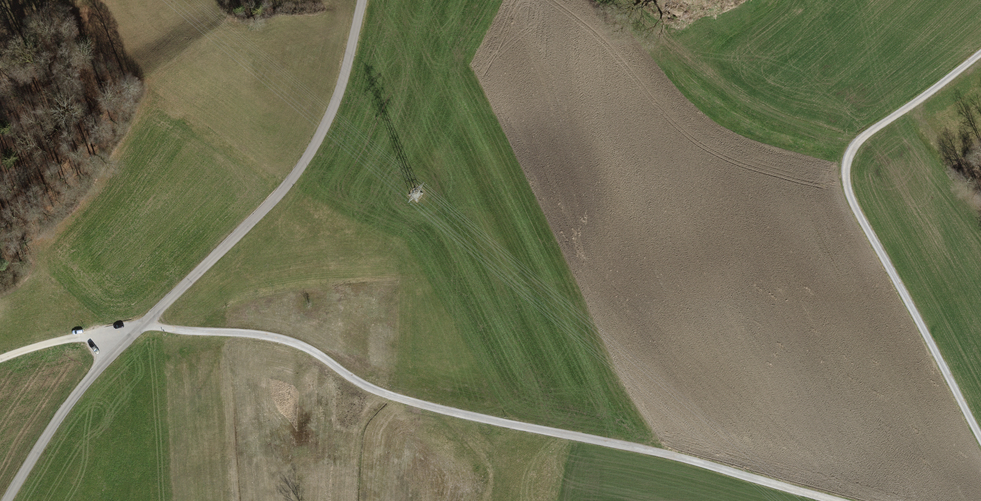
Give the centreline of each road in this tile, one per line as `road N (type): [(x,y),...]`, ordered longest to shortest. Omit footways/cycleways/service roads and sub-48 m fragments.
road 1 (track): [(833,500),(662,454),(403,399),(273,337),(140,326)]
road 2 (unclassified): [(362,0),(339,91),(298,171),(103,364),(7,500)]
road 3 (track): [(980,437),(858,213),(845,169),(859,139),(980,52)]
road 4 (track): [(0,359),(140,326)]

